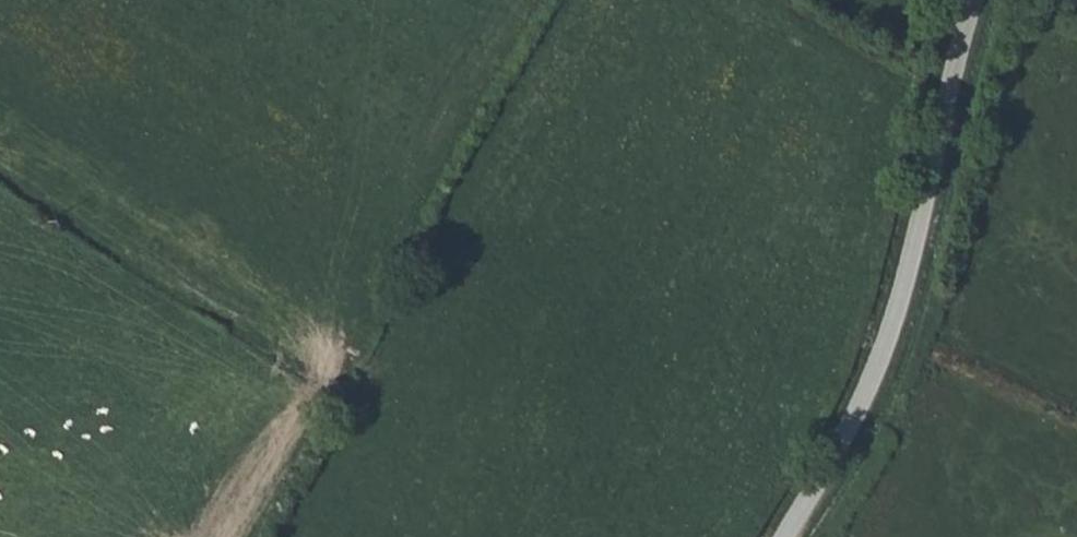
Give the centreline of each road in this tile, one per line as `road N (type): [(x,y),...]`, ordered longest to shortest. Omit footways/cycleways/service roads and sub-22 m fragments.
road 1 (unclassified): [(784,536),(888,344),(977,0)]

